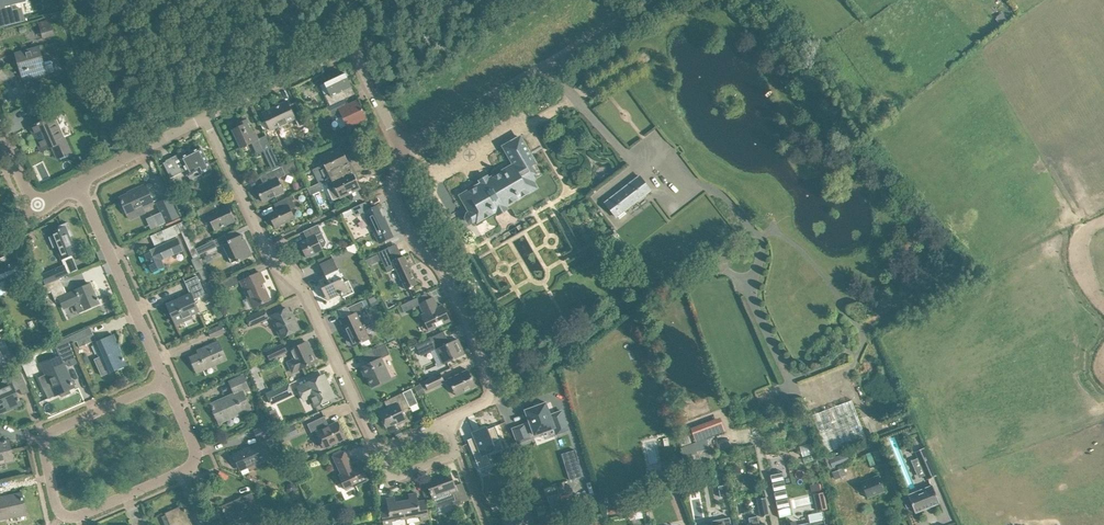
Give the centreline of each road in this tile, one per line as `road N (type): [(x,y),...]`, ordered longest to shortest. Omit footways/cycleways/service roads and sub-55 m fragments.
road 1 (residential): [(380,452),(299,281),(271,257),(205,116)]
road 2 (residential): [(166,381),(195,457),(188,468),(81,515),(57,508),(43,444),(52,431)]
road 3 (unclassified): [(405,142),(656,0)]
road 4 (residential): [(492,389),(445,274),(415,244),(392,198),(405,142)]
road 5 (residential): [(205,116),(355,47),(405,142)]
road 6 (residential): [(166,381),(78,183)]
road 7 (residential): [(78,183),(205,116)]
road 8 (residential): [(52,431),(166,381)]
road 9 (residential): [(380,452),(389,471),(402,474),(451,456),(456,441),(447,421)]

